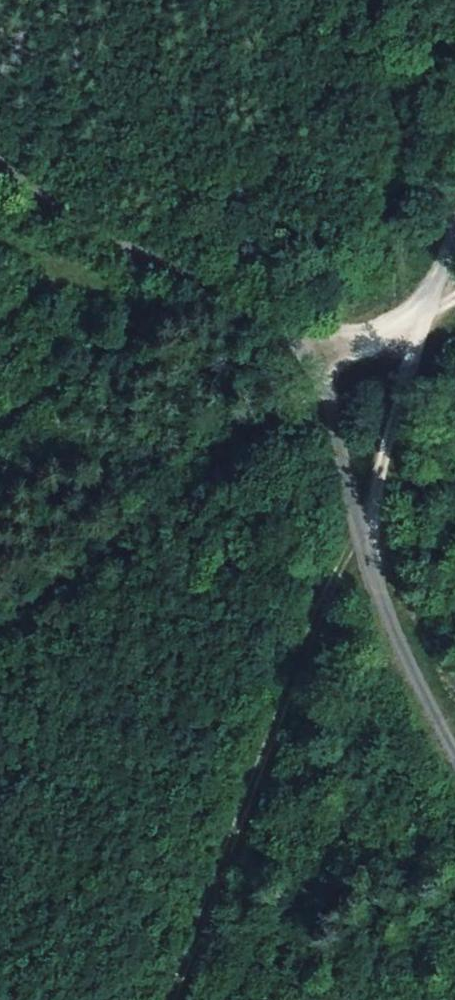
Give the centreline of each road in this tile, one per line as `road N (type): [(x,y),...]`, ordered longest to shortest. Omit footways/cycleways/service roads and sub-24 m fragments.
road 1 (track): [(154,999),(359,527)]
road 2 (track): [(334,404),(0,645)]
road 3 (track): [(325,348),(106,236),(0,167)]
road 4 (track): [(359,527),(401,641),(454,749)]
road 5 (track): [(359,527),(421,319)]
road 6 (track): [(359,527),(334,404)]

